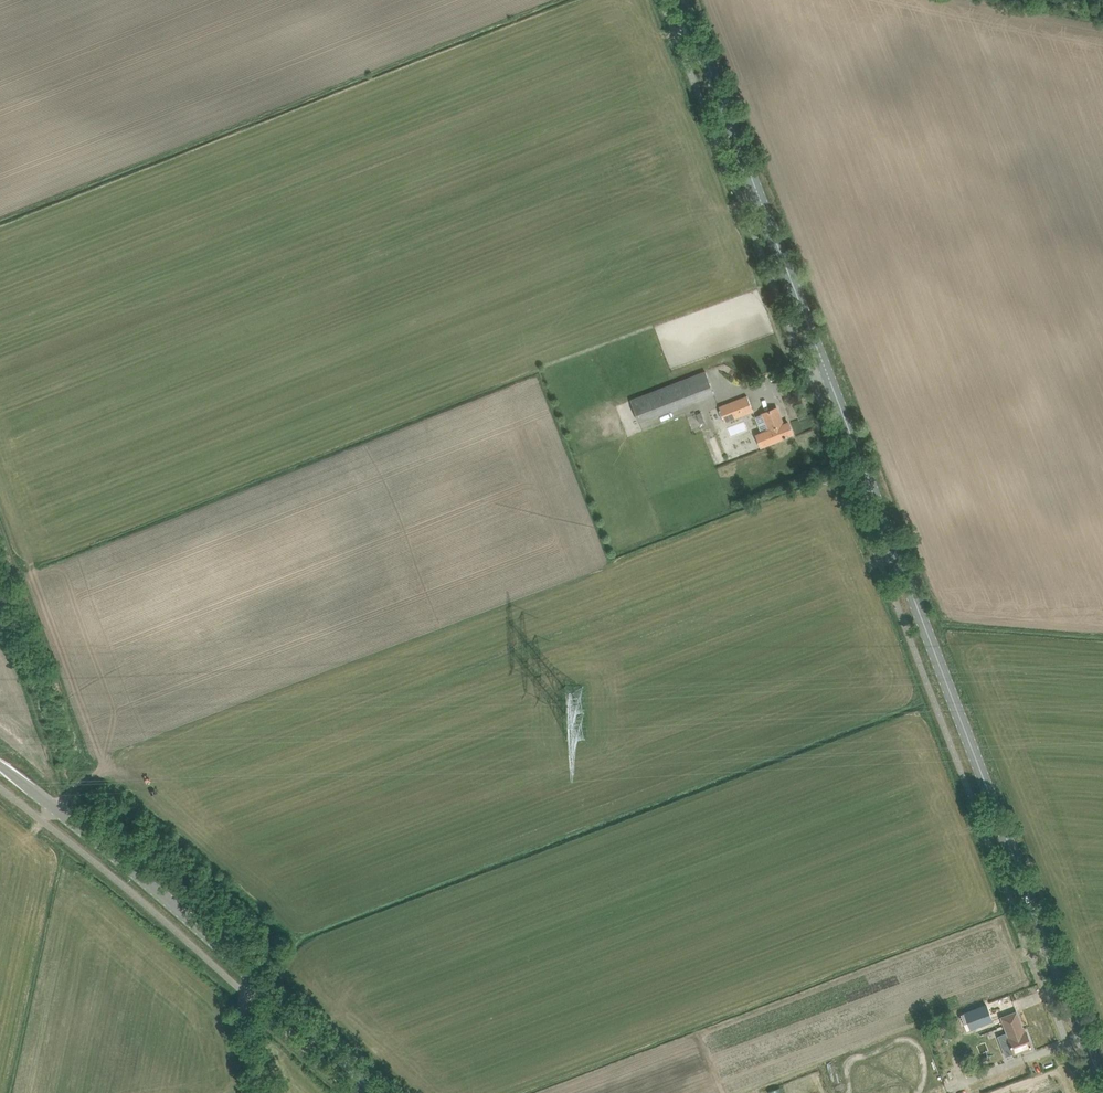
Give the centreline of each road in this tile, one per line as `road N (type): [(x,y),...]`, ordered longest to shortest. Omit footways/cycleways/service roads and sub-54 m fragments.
road 1 (tertiary): [(1102,1085),(683,0)]
road 2 (tertiary): [(375,1092),(0,766)]

